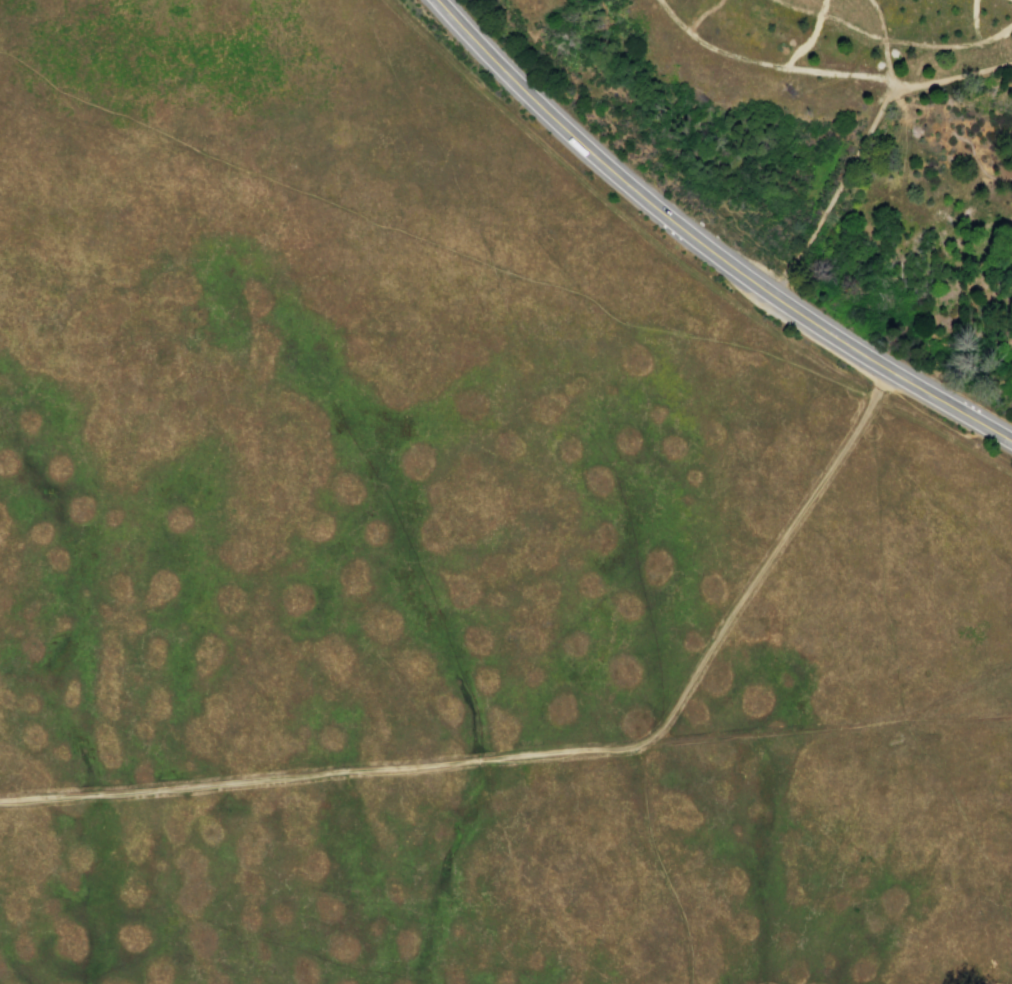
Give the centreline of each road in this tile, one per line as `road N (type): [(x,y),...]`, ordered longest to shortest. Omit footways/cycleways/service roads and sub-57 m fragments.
road 1 (track): [(0,800),(648,742),(892,372)]
road 2 (secondary): [(1011,440),(847,346),(688,233),(524,92),(438,0)]
road 3 (track): [(777,300),(891,93),(1011,63)]
road 4 (track): [(871,0),(891,93),(912,128),(903,163),(913,204),(973,242),(1011,250)]
road 5 (track): [(657,0),(699,42),(733,58),(887,78)]
road 6 (track): [(775,0),(912,46),(971,45),(1011,27)]

